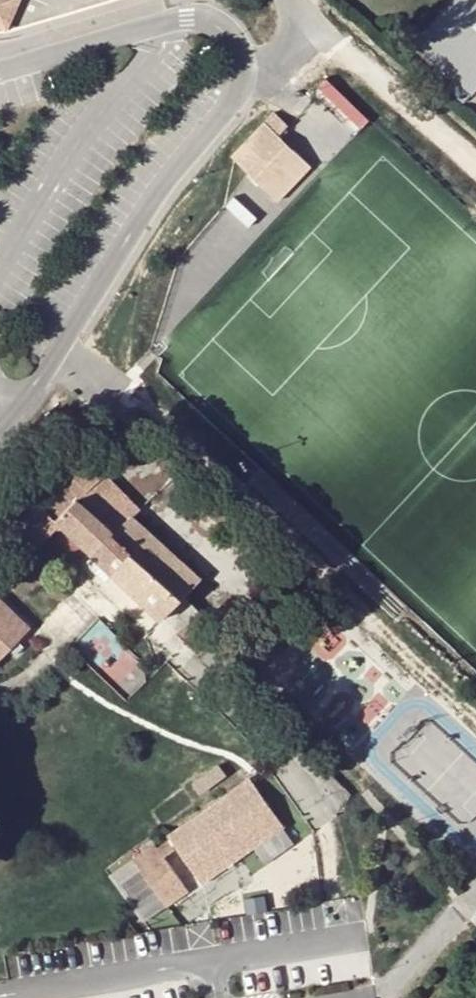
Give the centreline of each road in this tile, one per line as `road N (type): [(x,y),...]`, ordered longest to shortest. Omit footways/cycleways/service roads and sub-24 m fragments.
road 1 (residential): [(51,361),(153,203),(241,88),(243,68)]
road 2 (residential): [(243,68),(228,26),(186,12),(0,61)]
road 3 (unclassified): [(304,27),(339,47),(475,168)]

